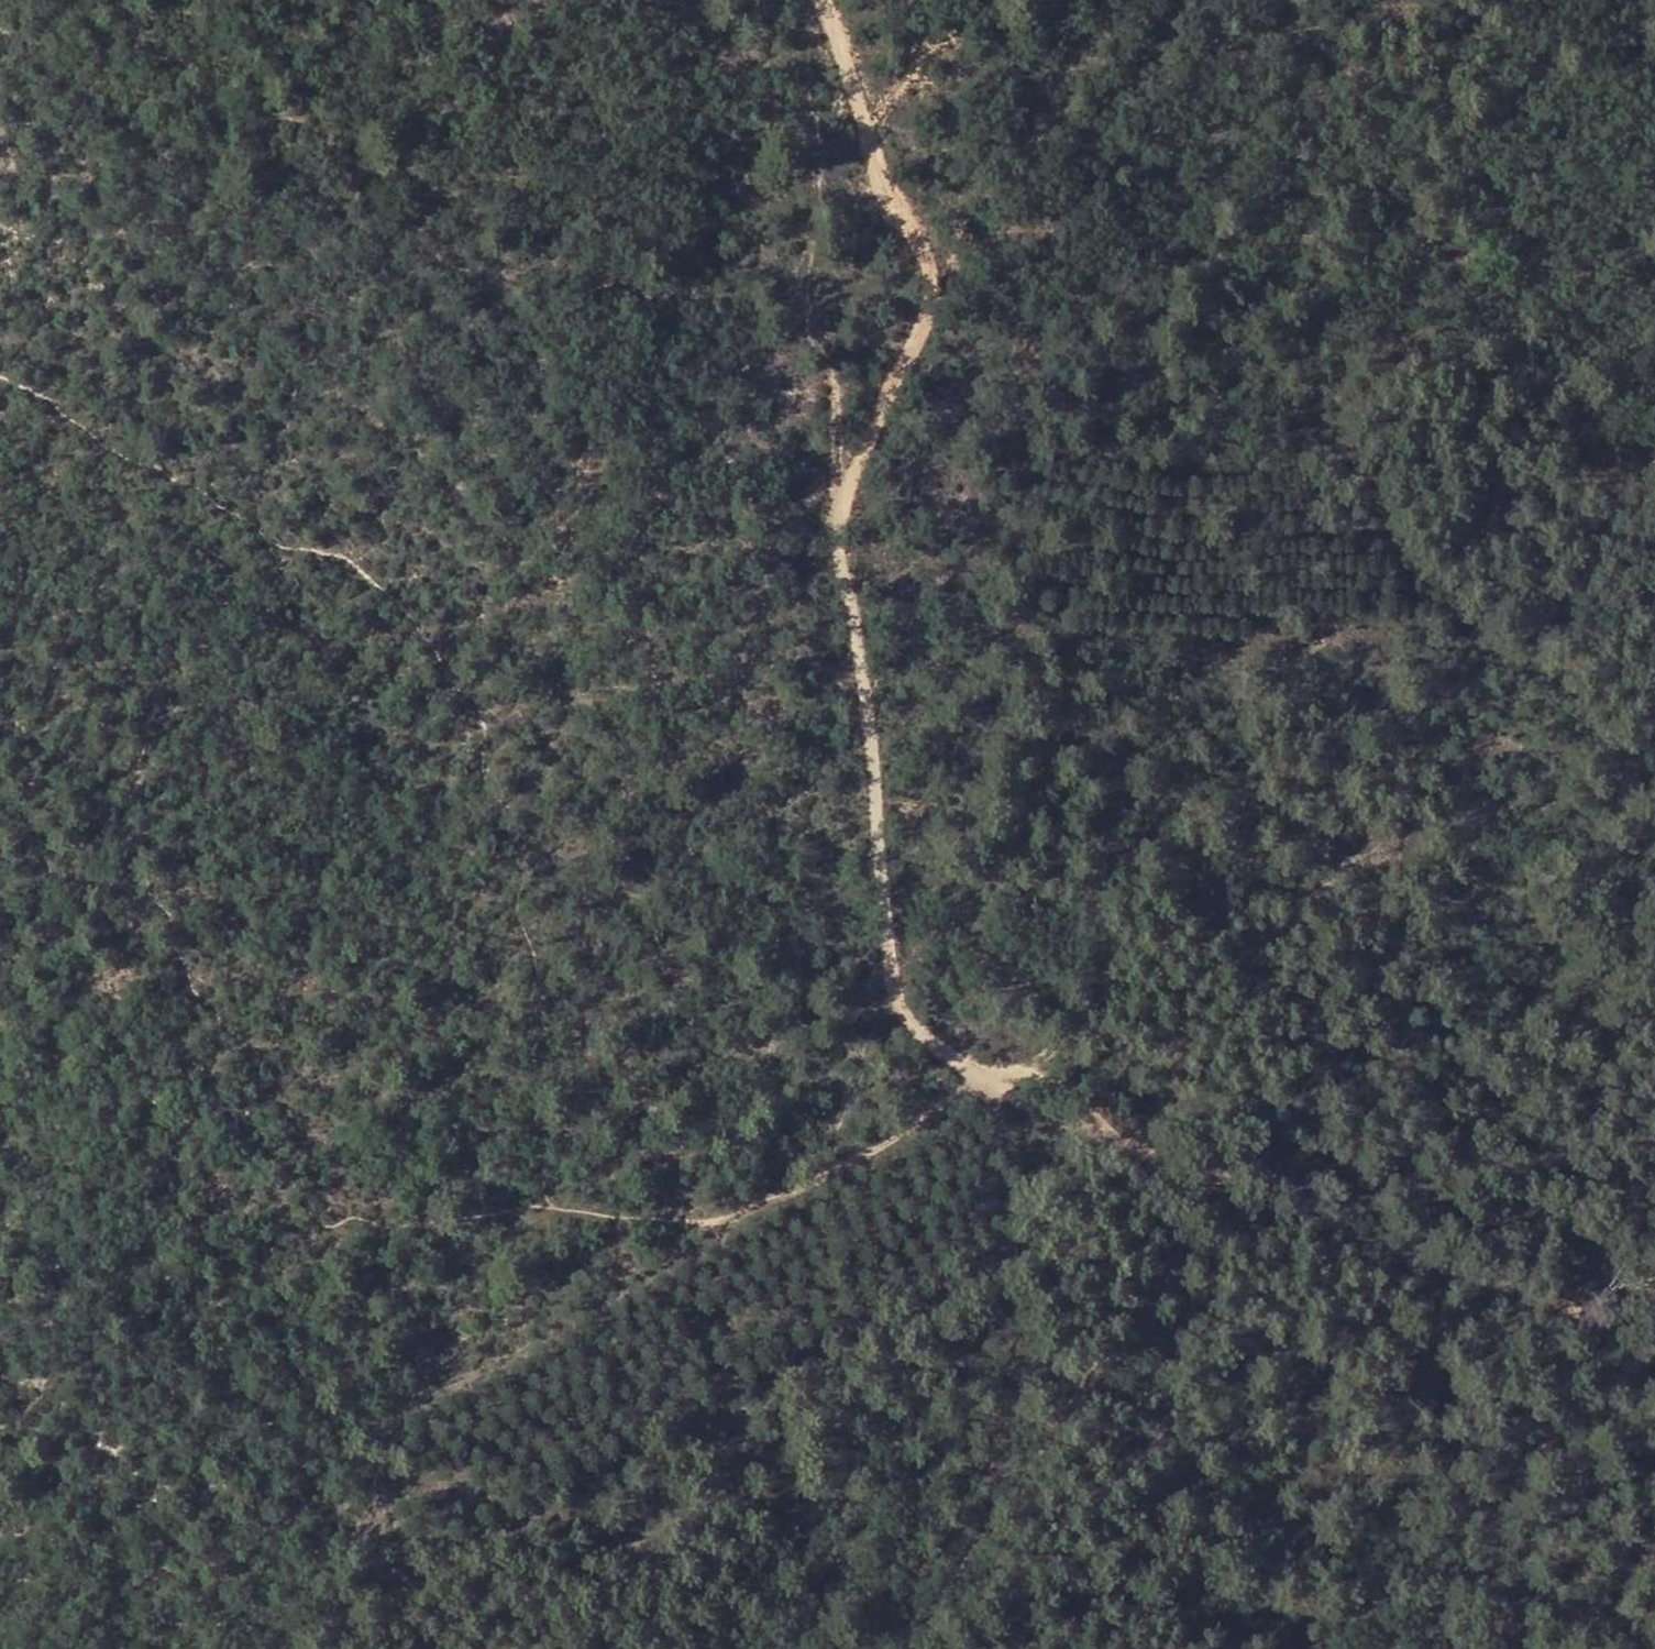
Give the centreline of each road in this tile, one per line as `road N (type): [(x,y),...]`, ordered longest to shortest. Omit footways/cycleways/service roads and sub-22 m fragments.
road 1 (track): [(825,0),(878,152),(878,180),(935,268),(920,337),(859,459),(837,529),(877,802),(877,861),(900,989),(918,1024),(980,1078),(1122,1159),(1654,1350)]

